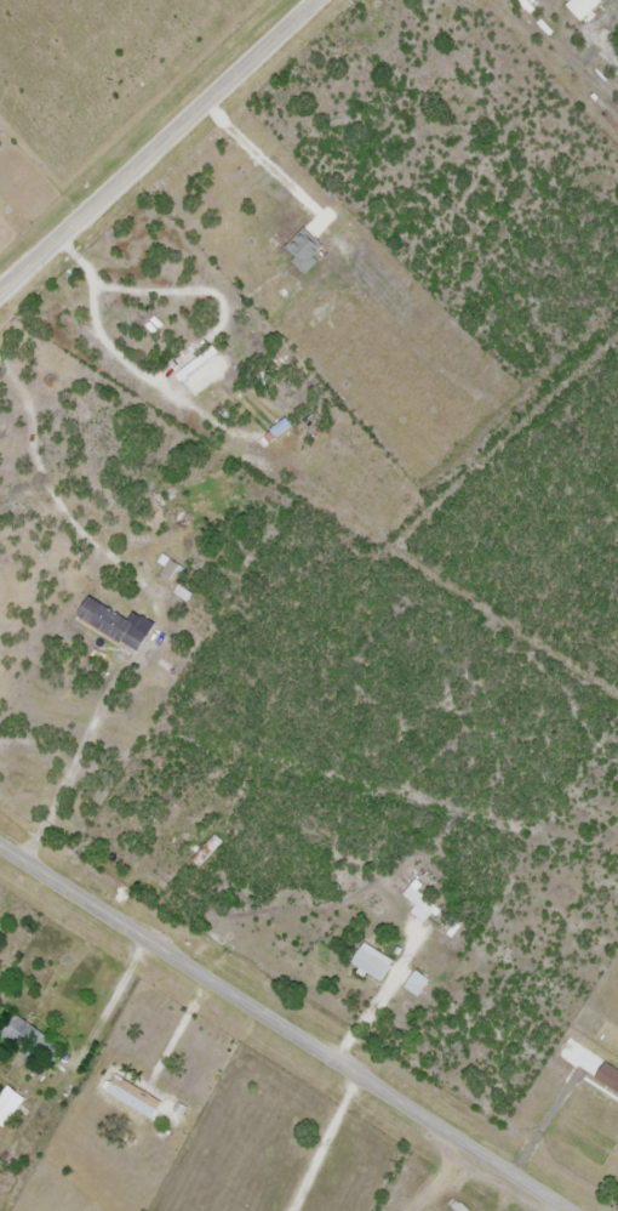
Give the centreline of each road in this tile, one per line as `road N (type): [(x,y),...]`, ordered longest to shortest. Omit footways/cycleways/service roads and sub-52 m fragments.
road 1 (tertiary): [(566,1210),(0,848)]
road 2 (secondary): [(317,0),(0,293)]

